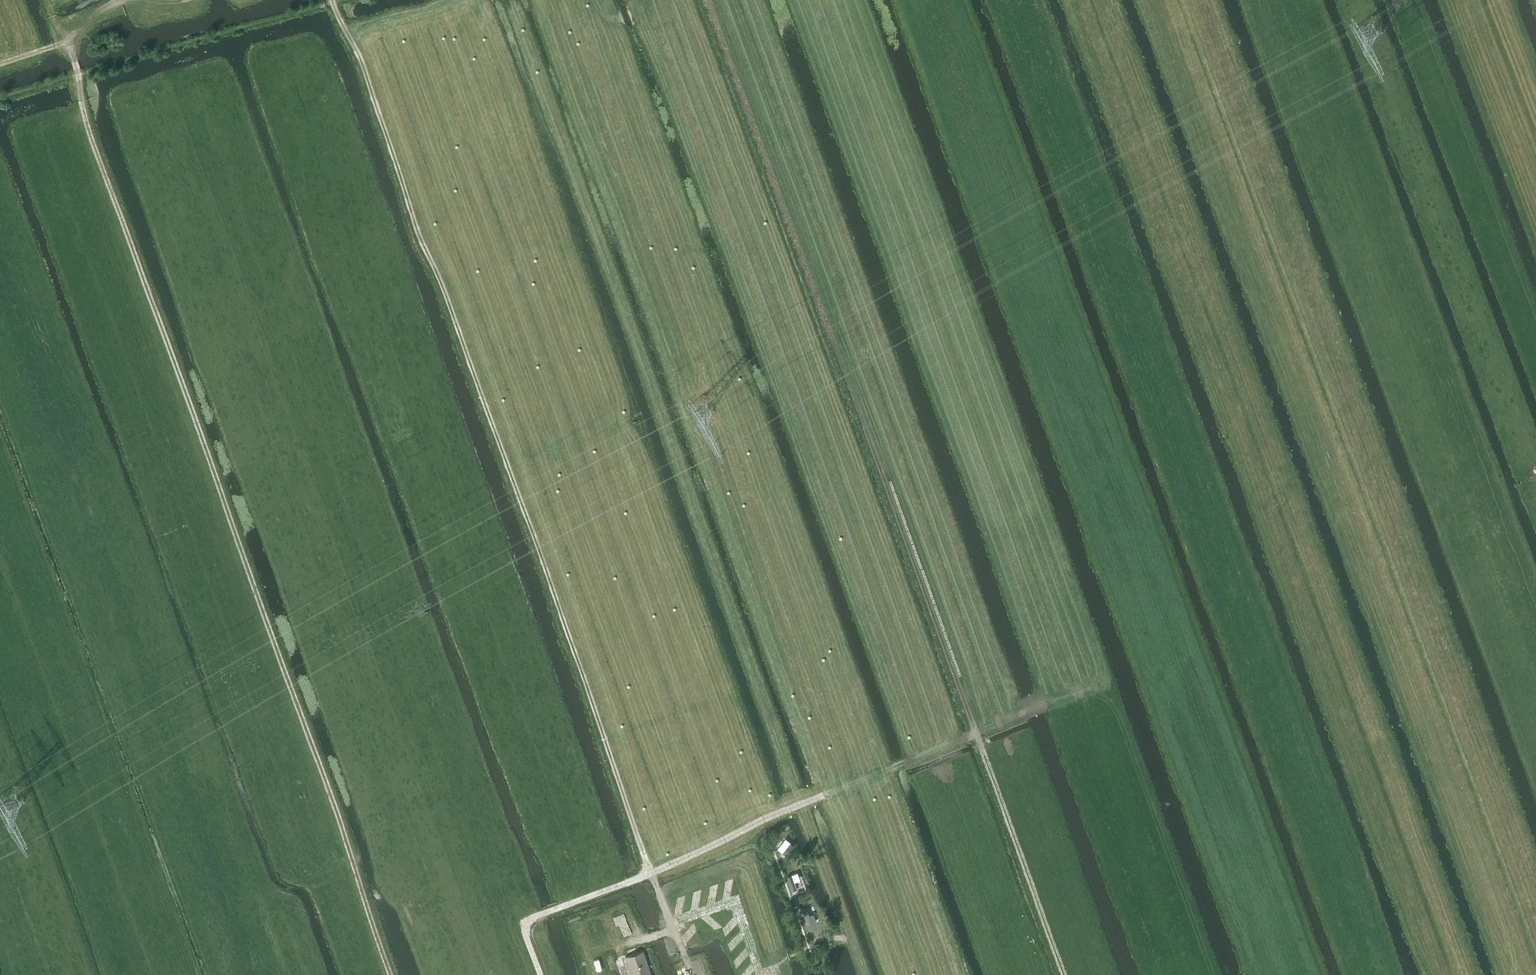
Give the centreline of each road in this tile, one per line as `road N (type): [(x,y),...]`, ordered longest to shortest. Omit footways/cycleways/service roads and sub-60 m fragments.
road 1 (track): [(0,64),(69,41),(86,121),(391,974)]
road 2 (track): [(708,0),(1067,974)]
road 3 (track): [(480,0),(351,30)]
road 4 (track): [(388,117),(370,56),(333,0)]

